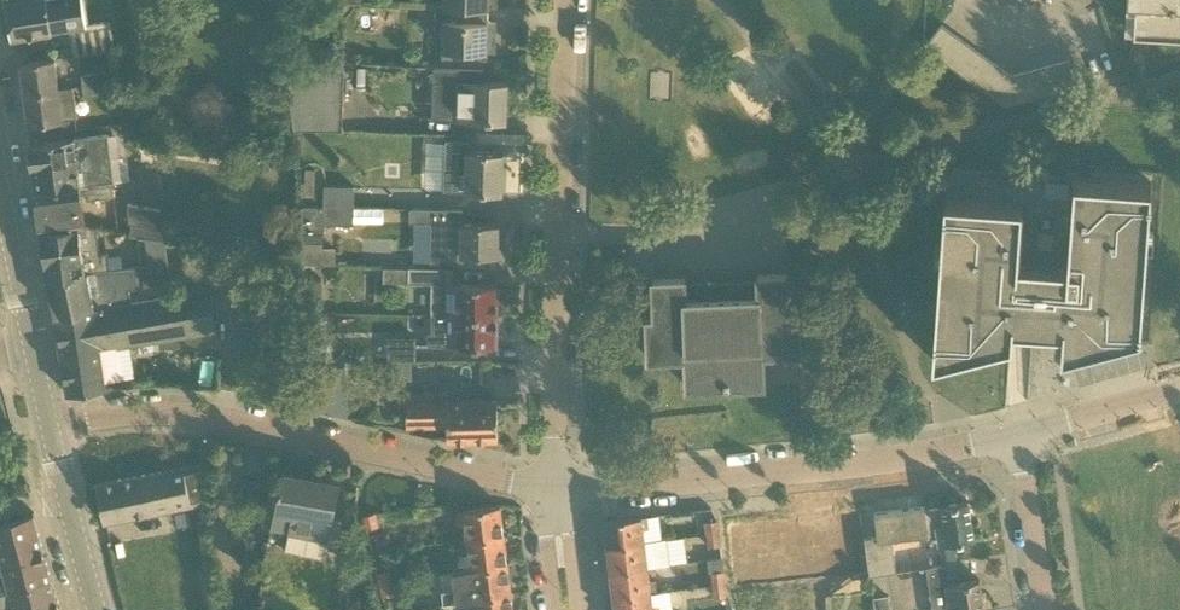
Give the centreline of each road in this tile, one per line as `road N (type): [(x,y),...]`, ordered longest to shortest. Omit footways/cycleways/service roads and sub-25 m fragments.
road 1 (residential): [(50,428),(204,420),(557,493)]
road 2 (residential): [(557,493),(571,0)]
road 3 (residential): [(557,493),(734,478),(1017,437)]
road 4 (tertiary): [(96,609),(50,428)]
road 5 (residential): [(1043,609),(1017,437)]
road 6 (residential): [(1017,437),(1179,393)]
road 7 (tertiary): [(33,350),(0,200)]

